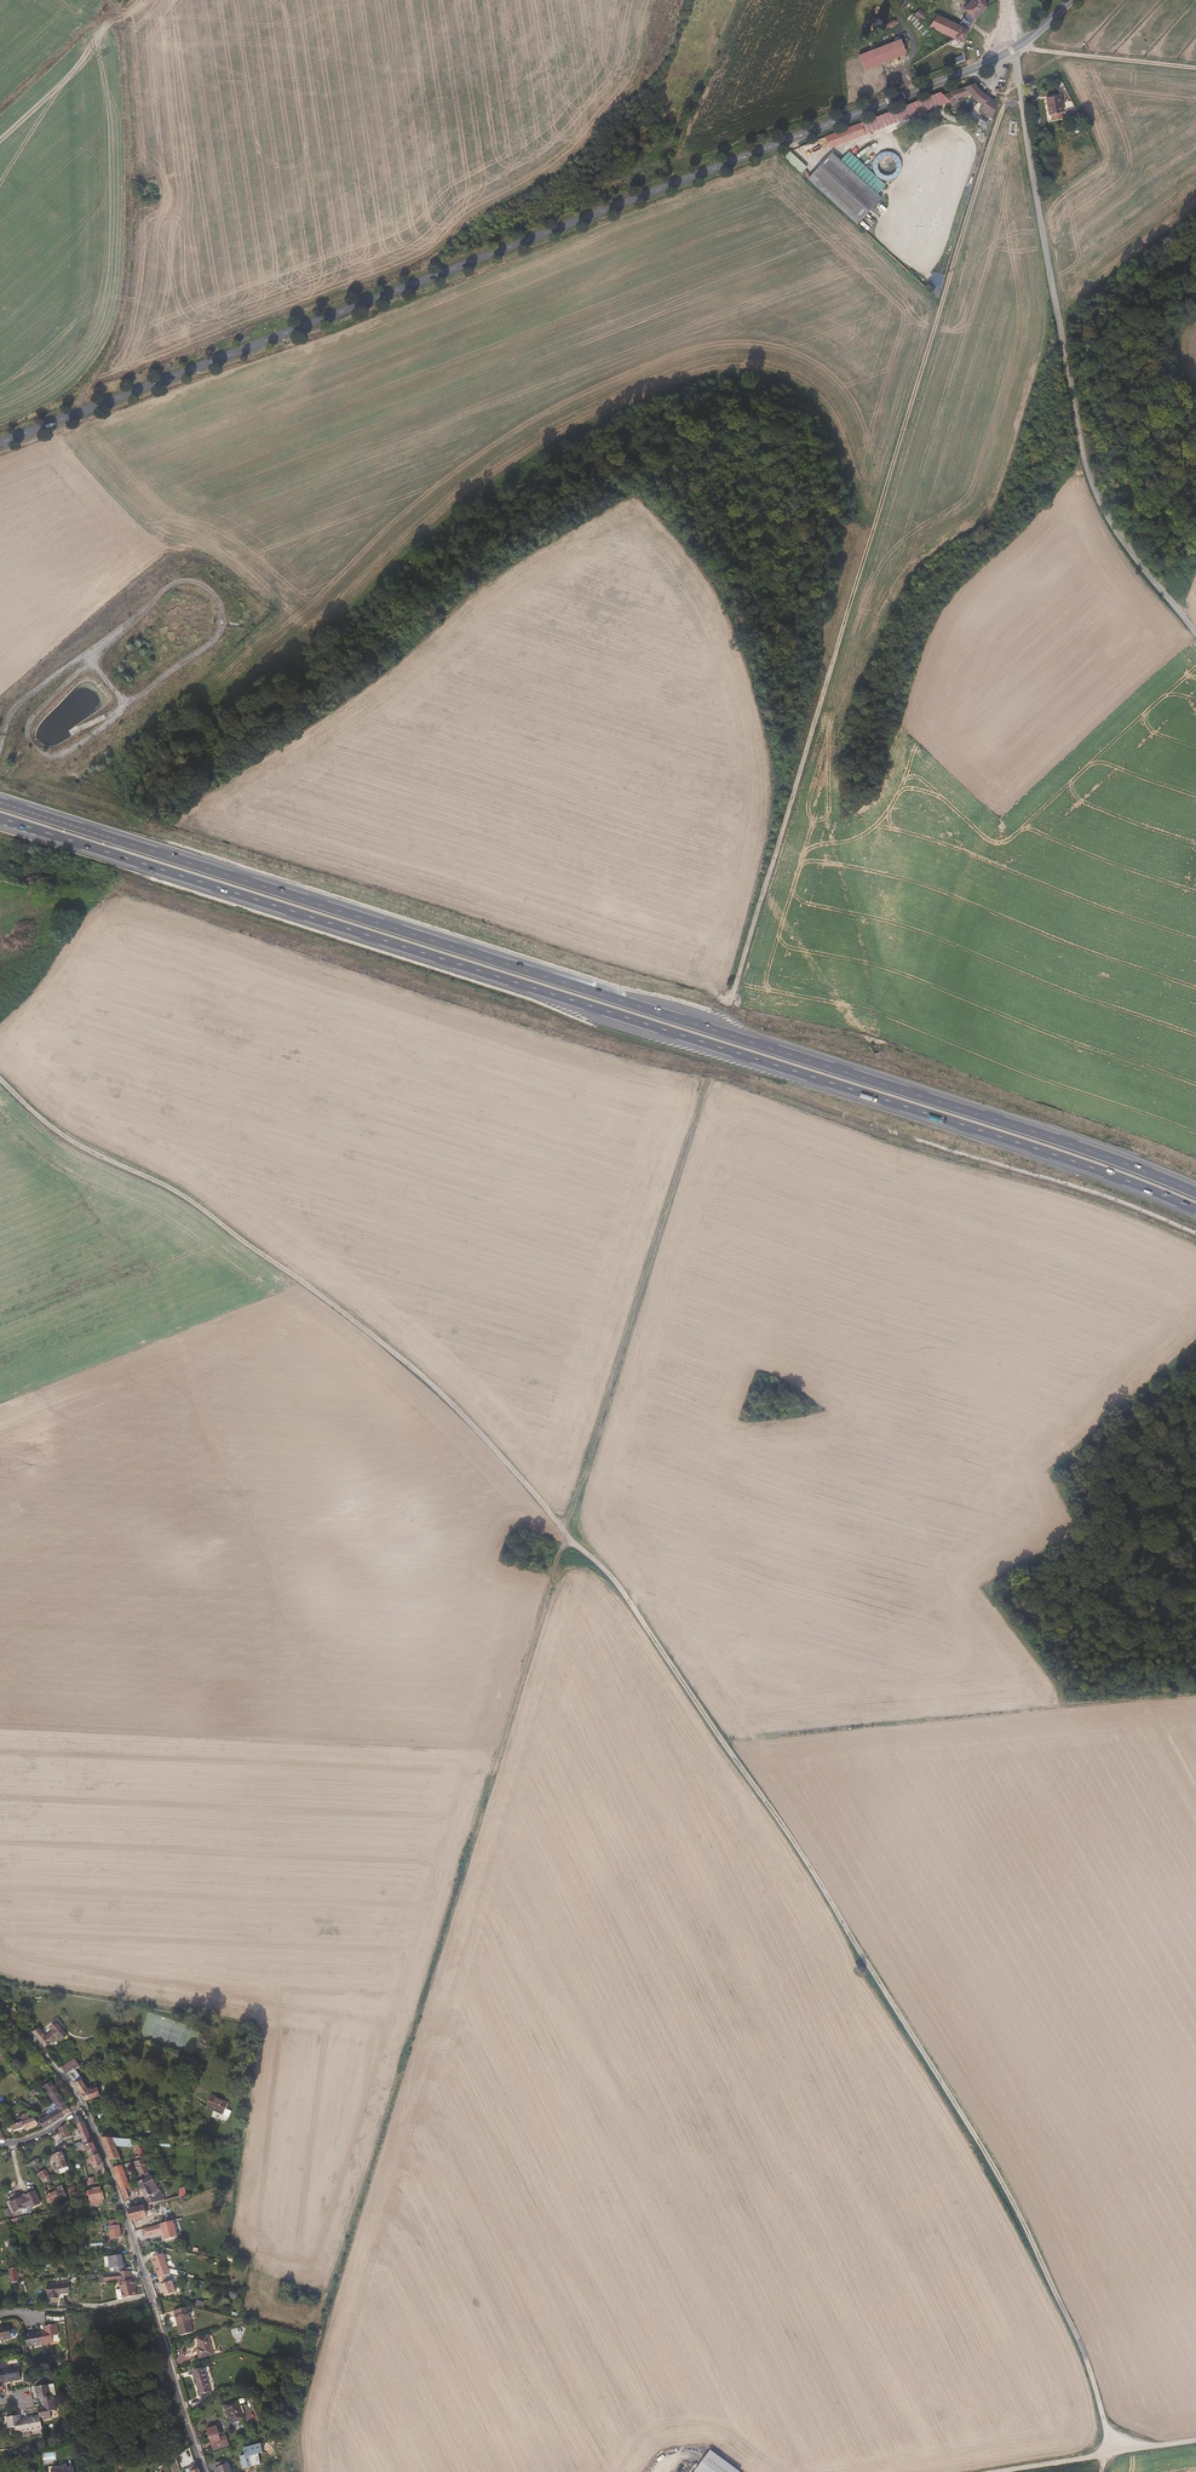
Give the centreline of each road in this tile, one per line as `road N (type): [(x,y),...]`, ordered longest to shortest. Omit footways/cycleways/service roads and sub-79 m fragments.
road 1 (track): [(0,1080),(70,1141),(206,1213),(401,1360),(631,1602),(1010,2192),(1073,2331),(1101,2408),(1107,2453)]
road 2 (track): [(278,2471),(709,1078)]
road 3 (motorway): [(0,818),(1052,1153),(1195,1209)]
road 4 (motorway): [(1195,1193),(969,1111),(0,802)]
road 5 (tertiary): [(1072,0),(1021,45),(963,73),(0,444)]
road 6 (track): [(1016,65),(731,999)]
road 7 (track): [(1016,65),(1071,426),(1149,581),(1195,638)]
road 8 (track): [(114,8),(126,95),(127,288),(120,326),(81,398),(81,412)]
road 9 (residential): [(204,2471),(131,2230),(85,2109)]
road 10 (track): [(966,2471),(1195,2440)]
road 11 (track): [(1021,45),(1195,68)]
road 12 (track): [(0,109),(114,8)]
road 13 (residential): [(85,2109),(0,2001)]

